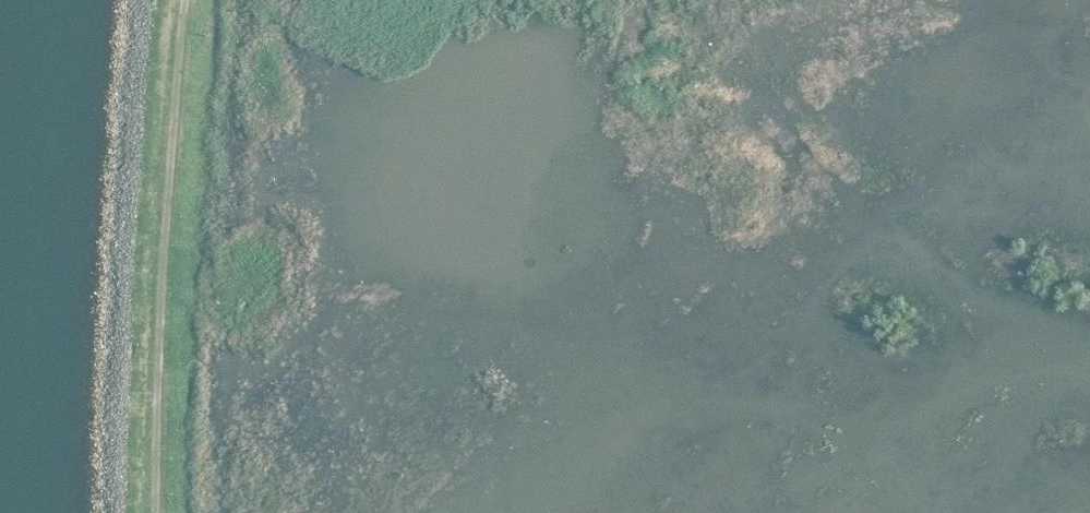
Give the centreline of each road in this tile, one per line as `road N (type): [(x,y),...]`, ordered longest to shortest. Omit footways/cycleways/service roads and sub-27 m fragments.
road 1 (track): [(148,0),(122,364),(121,512)]

